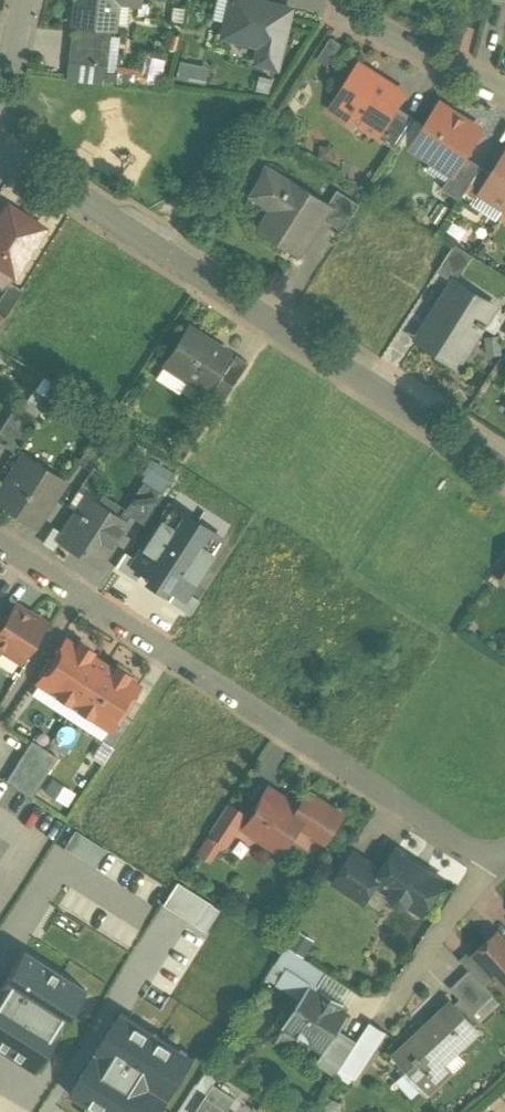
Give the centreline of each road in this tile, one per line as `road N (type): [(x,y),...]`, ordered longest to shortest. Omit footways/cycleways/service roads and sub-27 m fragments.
road 1 (residential): [(0,141),(504,470)]
road 2 (residential): [(0,545),(489,868)]
road 3 (residential): [(362,0),(381,22),(504,82)]
road 4 (residential): [(489,868),(400,998)]
road 5 (residential): [(0,119),(21,71),(37,0)]

